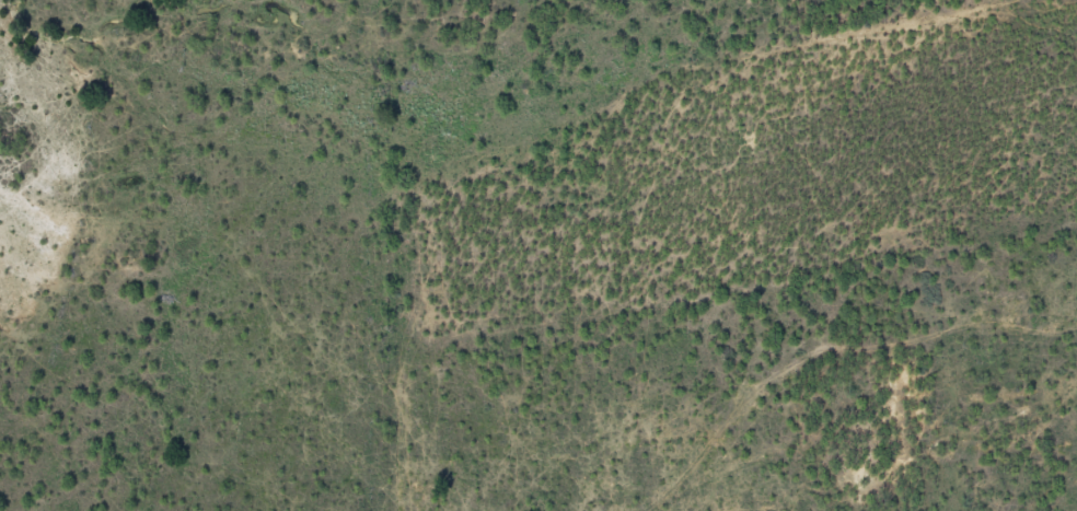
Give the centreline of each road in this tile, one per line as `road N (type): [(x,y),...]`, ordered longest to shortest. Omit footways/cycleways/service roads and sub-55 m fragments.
road 1 (residential): [(784,510),(930,432),(1076,405)]

